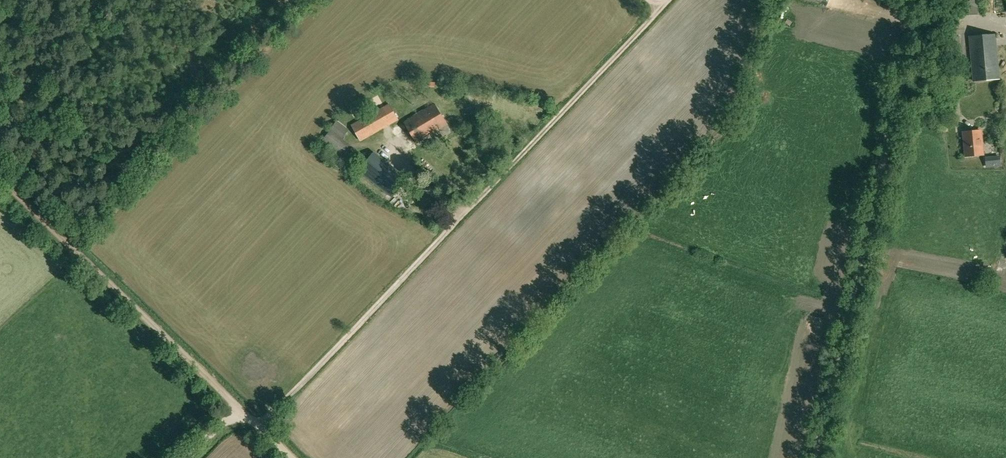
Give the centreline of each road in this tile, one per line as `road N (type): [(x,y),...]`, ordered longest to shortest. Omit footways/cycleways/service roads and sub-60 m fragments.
road 1 (track): [(260,427),(659,10)]
road 2 (unclassified): [(812,457),(920,0)]
road 3 (track): [(260,427),(0,179)]

